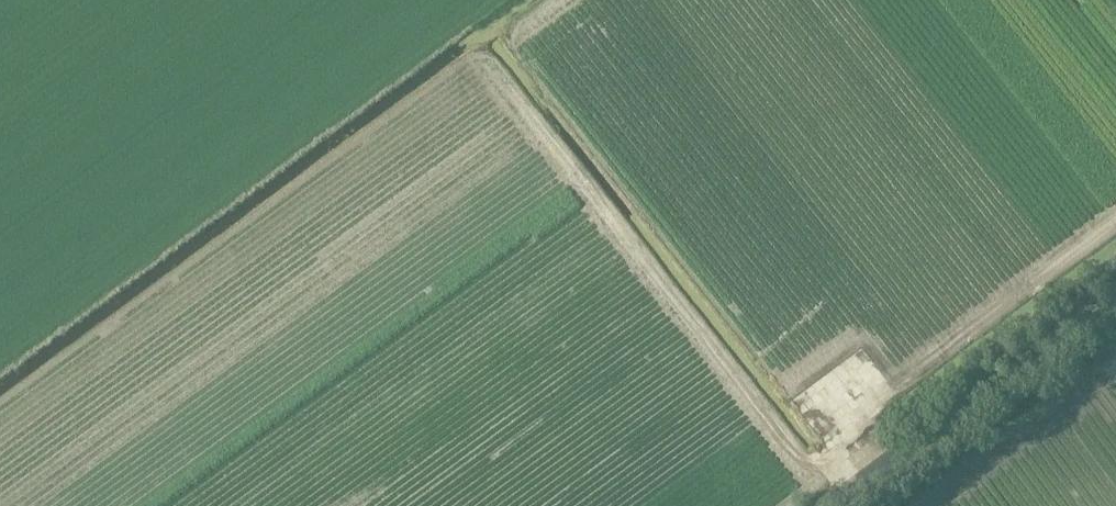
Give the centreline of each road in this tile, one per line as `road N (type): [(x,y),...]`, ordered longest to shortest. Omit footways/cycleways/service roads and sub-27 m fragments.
road 1 (unclassified): [(828,505),(1115,293)]

